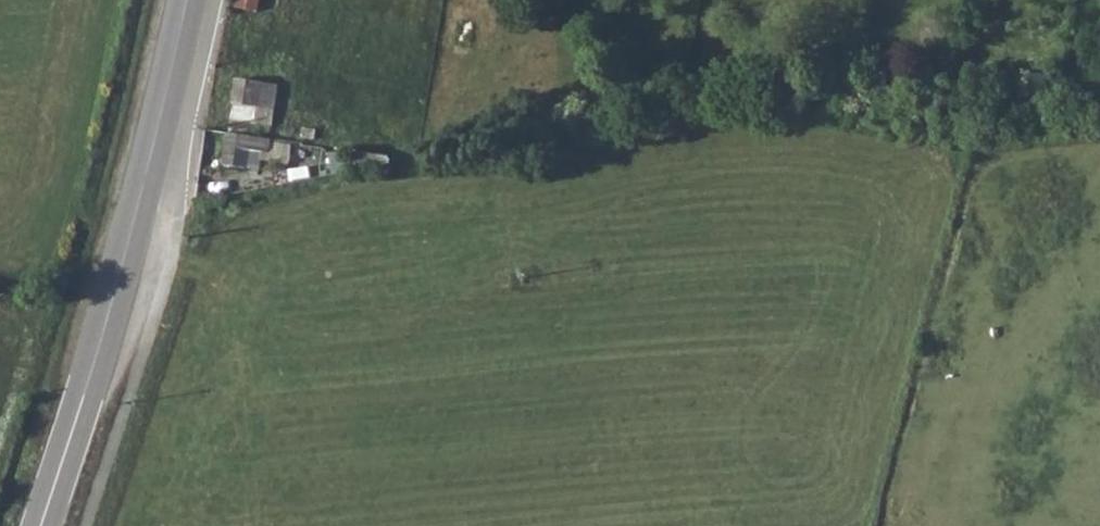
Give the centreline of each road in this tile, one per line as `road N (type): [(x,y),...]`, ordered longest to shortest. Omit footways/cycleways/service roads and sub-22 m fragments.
road 1 (secondary): [(41,525),(122,262),(186,0)]

